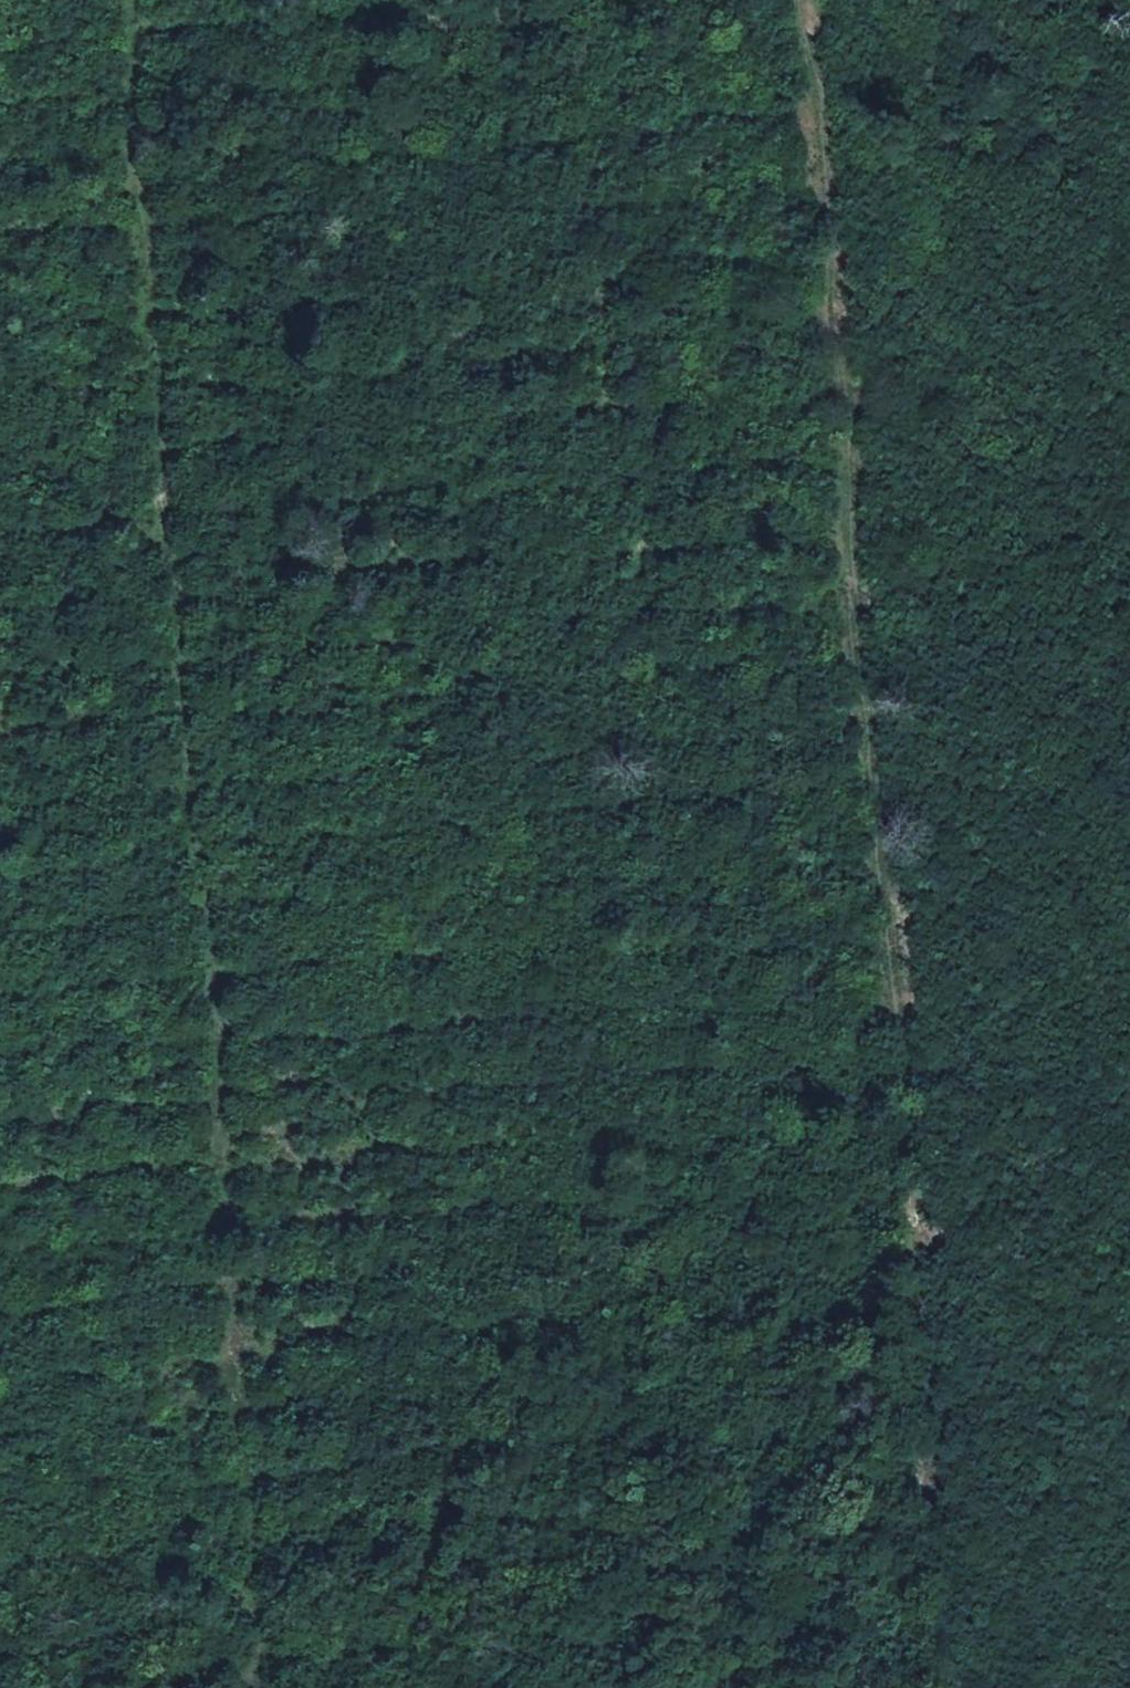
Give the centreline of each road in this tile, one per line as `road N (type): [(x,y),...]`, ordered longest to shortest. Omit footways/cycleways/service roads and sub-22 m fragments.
road 1 (track): [(953,1687),(806,0)]
road 2 (track): [(133,0),(270,1687)]

